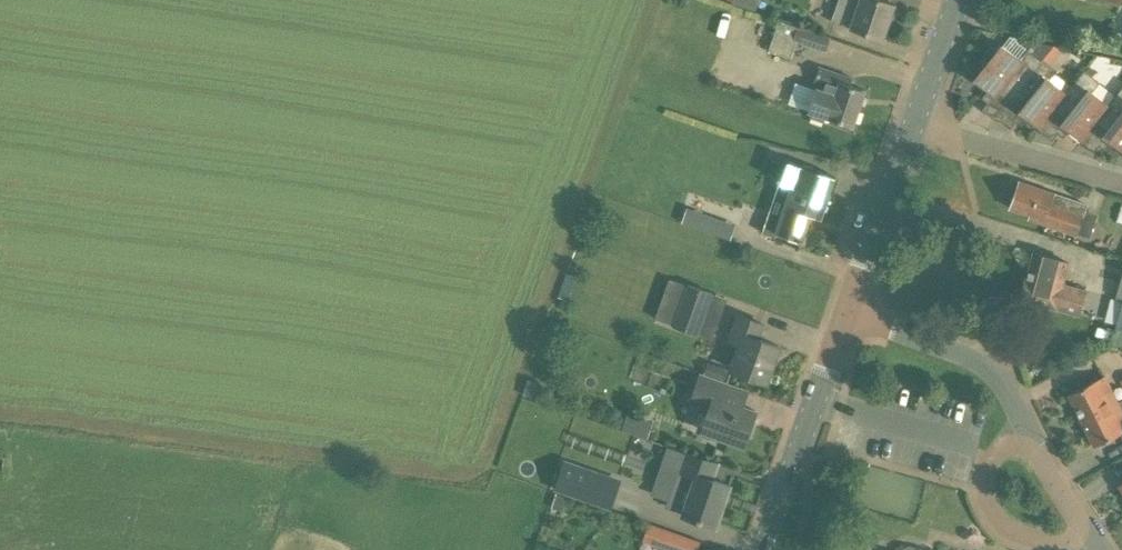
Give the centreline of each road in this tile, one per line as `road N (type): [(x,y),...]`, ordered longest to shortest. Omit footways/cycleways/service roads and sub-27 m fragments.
road 1 (unclassified): [(1100,549),(998,377),(976,359),(850,313)]
road 2 (tertiary): [(763,549),(850,313)]
road 3 (residential): [(1121,185),(914,124)]
road 4 (tertiary): [(850,313),(914,124)]
road 5 (tertiary): [(914,124),(955,0)]

